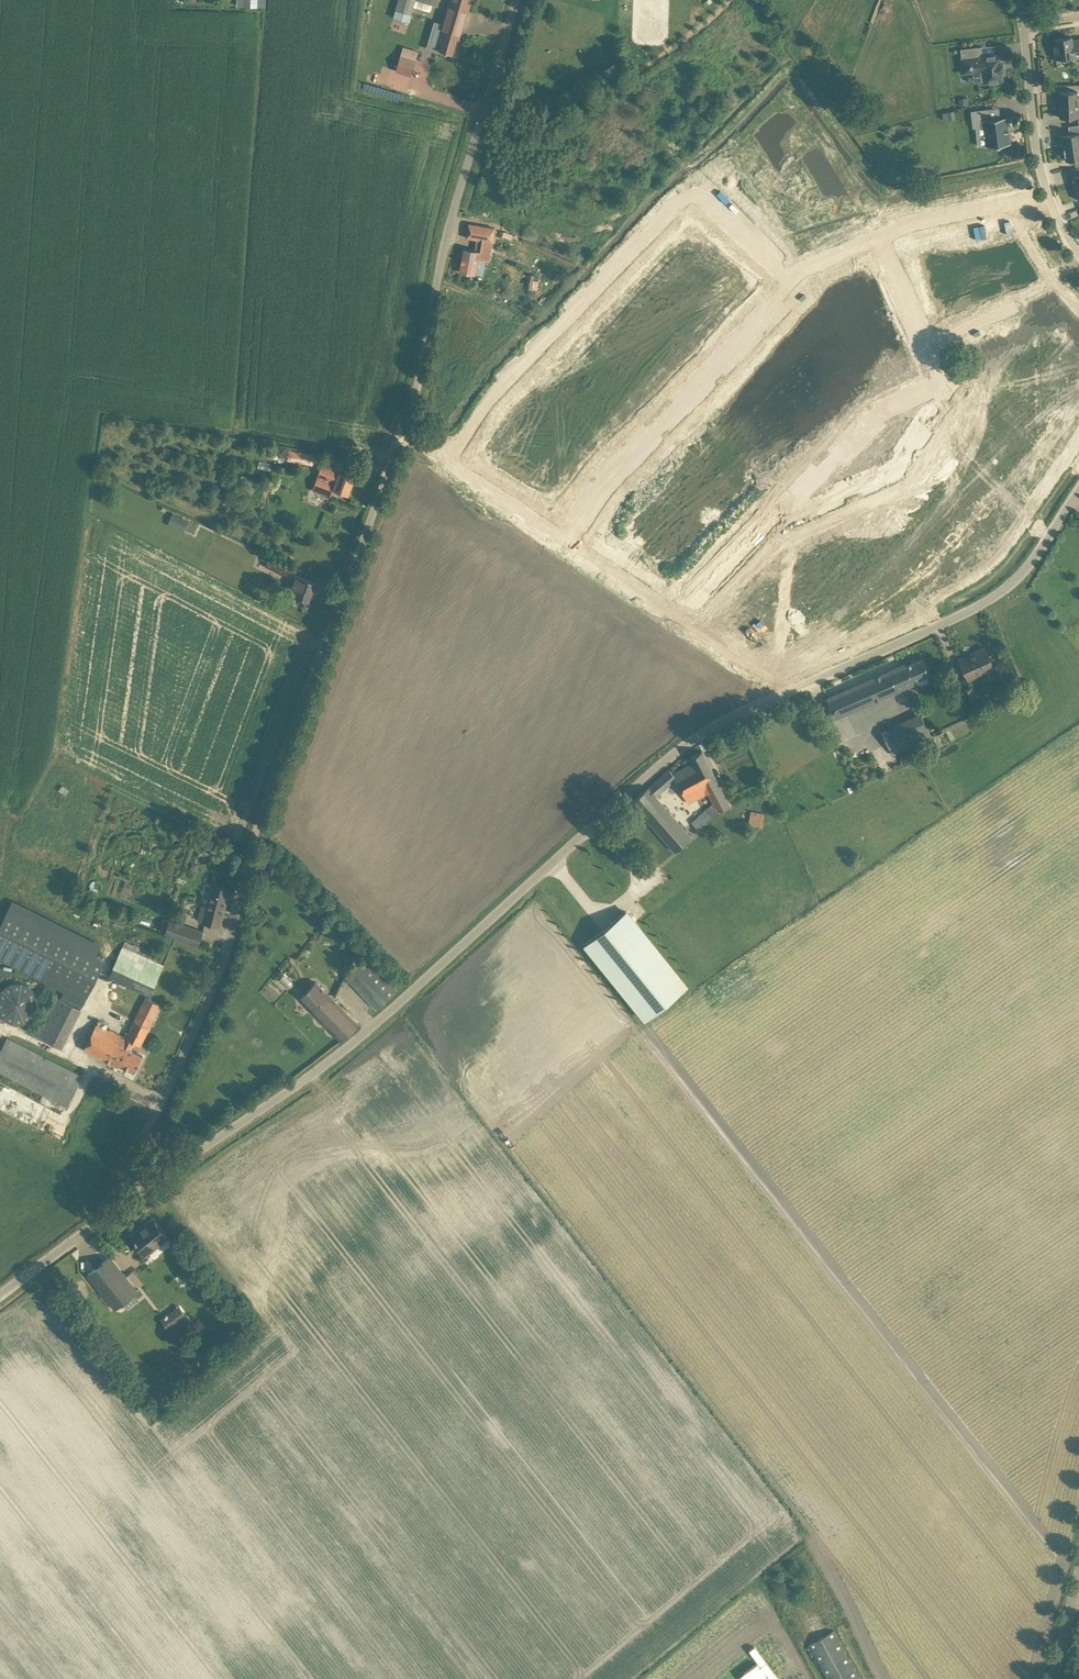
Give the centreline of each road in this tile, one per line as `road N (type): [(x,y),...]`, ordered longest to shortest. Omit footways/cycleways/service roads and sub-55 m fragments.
road 1 (unclassified): [(147,1189),(134,1149),(229,954),(259,829),(420,393),(454,209),(517,0)]
road 2 (unclassified): [(147,1189),(373,1027),(682,746),(991,599),(1022,574),(1078,489)]
road 3 (residential): [(568,535),(459,462),(454,451),(510,377),(682,205),(718,203),(790,276)]
road 4 (residential): [(790,276),(778,305),(606,482),(568,535)]
road 5 (residential): [(568,535),(676,609),(790,501)]
road 6 (residential): [(790,501),(805,509),(894,472),(939,404),(939,387)]
road 7 (residential): [(790,501),(881,410),(939,387)]
road 8 (unclassified): [(0,1295),(147,1189)]
road 9 (unclassified): [(1052,200),(1040,161),(1023,24)]
road 10 (residential): [(1052,200),(949,216),(882,238)]

